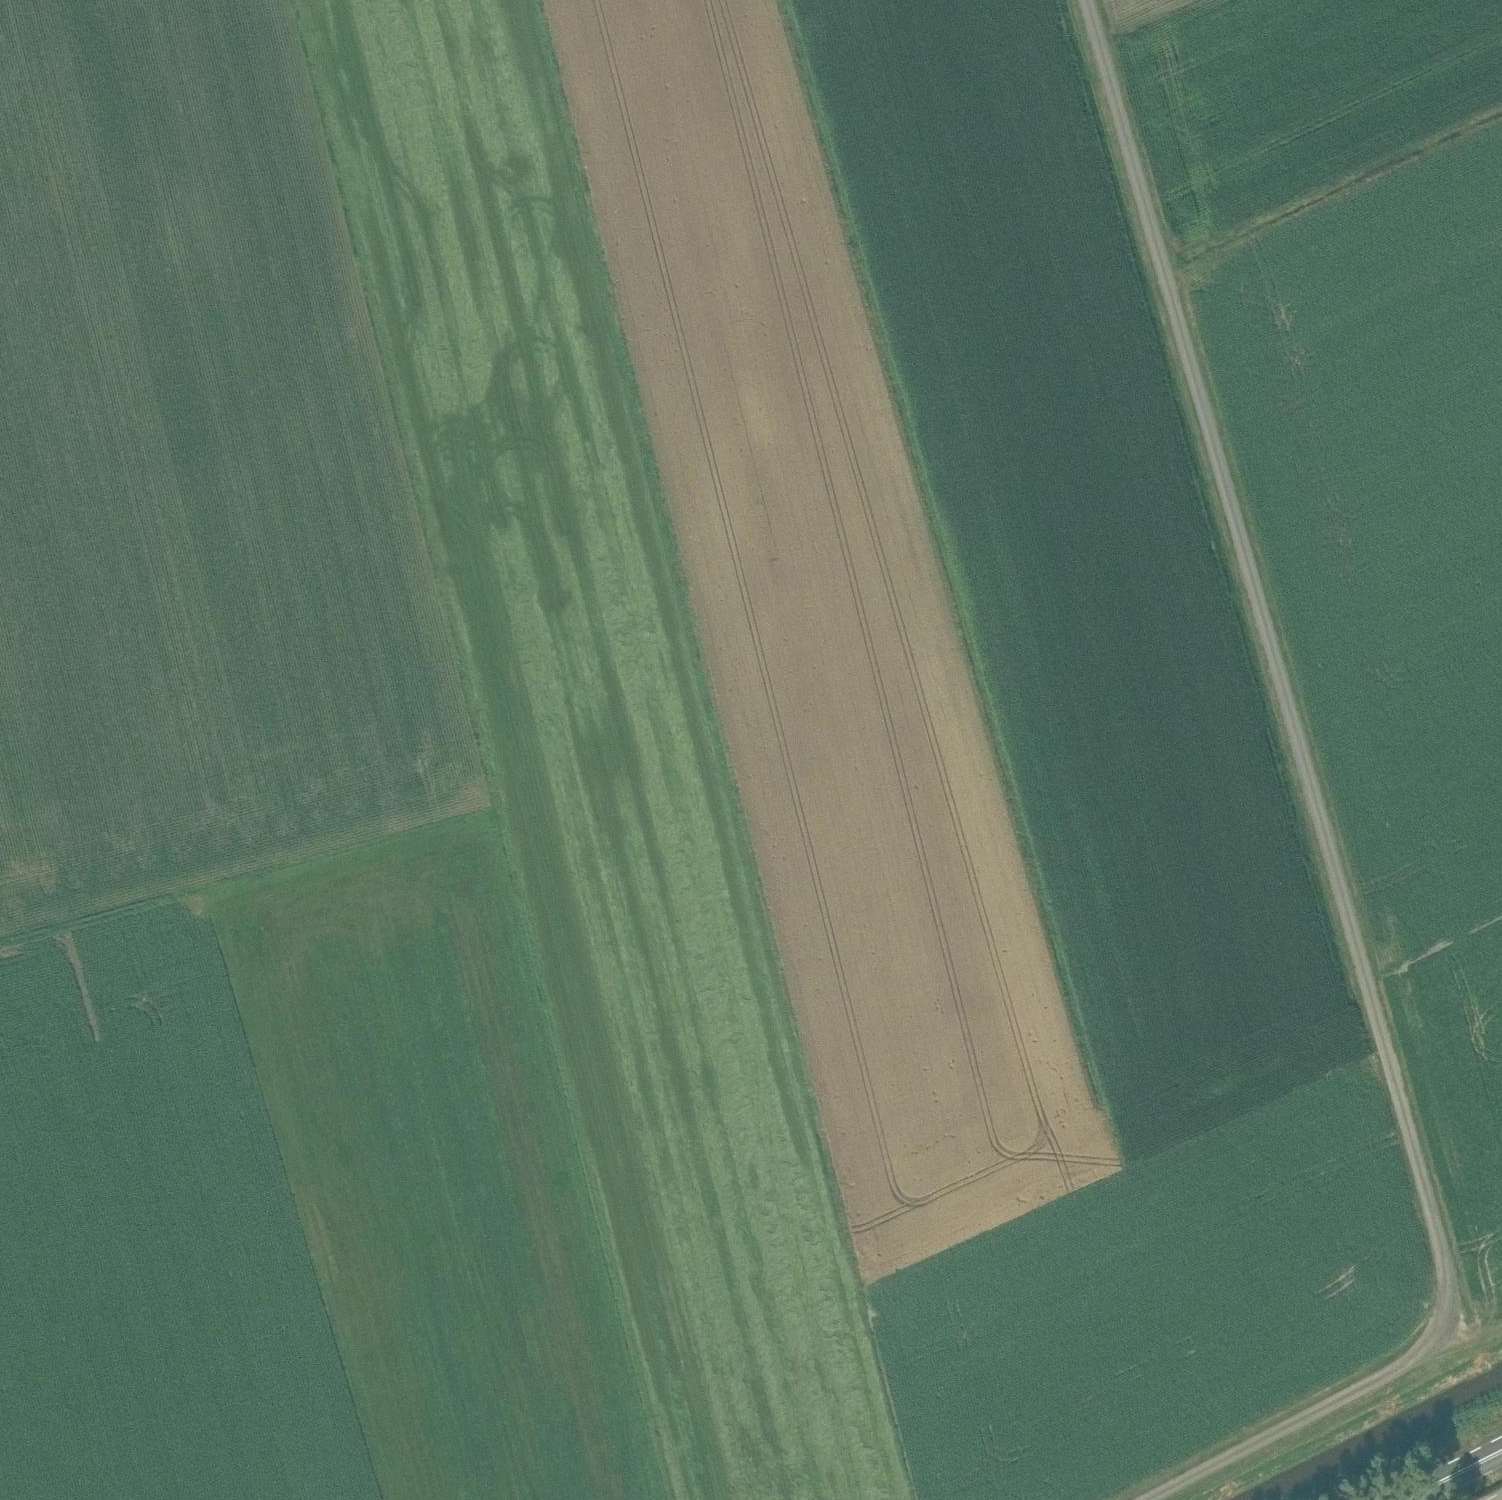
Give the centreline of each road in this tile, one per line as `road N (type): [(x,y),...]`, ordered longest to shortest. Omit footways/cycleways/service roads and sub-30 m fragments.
road 1 (track): [(1143,1499),(1408,1360),(1443,1328),(1453,1290),(1089,0)]

